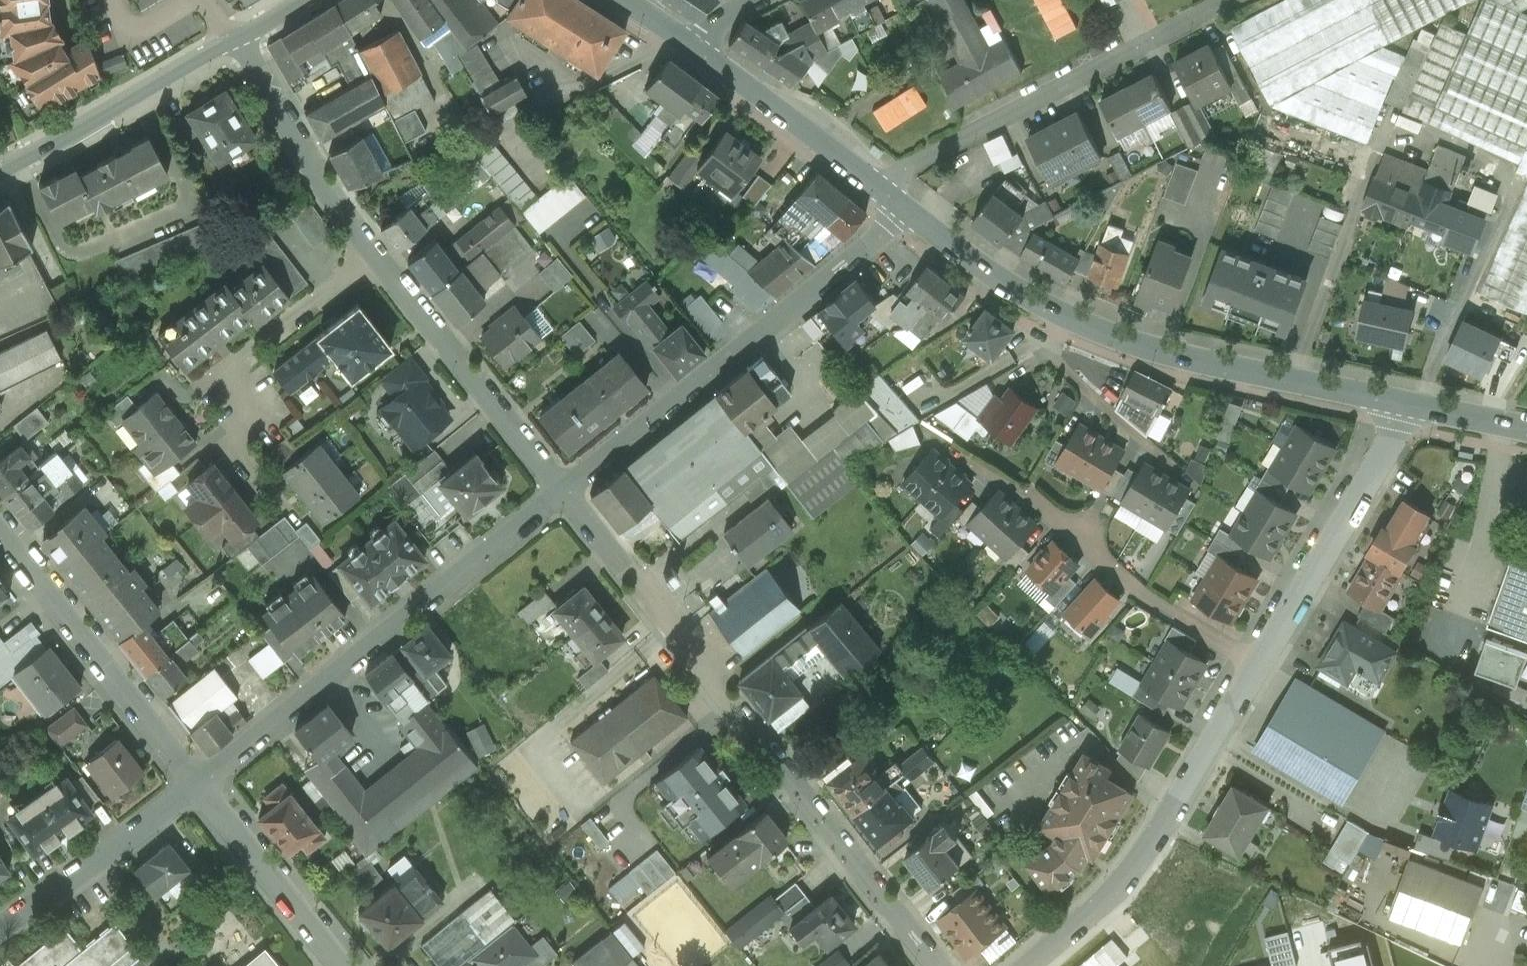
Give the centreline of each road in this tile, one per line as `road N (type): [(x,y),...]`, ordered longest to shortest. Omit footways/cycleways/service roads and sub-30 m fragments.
road 1 (residential): [(937,965),(557,491)]
road 2 (tertiary): [(906,210),(1010,287),(1090,327),(1196,360),(1406,403)]
road 3 (residential): [(198,786),(557,491)]
road 4 (residential): [(557,491),(906,210)]
road 5 (residential): [(882,191),(902,172),(1238,0)]
road 6 (residential): [(1258,666),(1148,852),(1098,911),(1031,965)]
road 7 (residential): [(1258,666),(1144,597),(967,455)]
road 8 (residential): [(291,516),(245,457),(245,420),(218,383),(371,255)]
road 9 (residential): [(198,786),(0,528)]
road 10 (residential): [(1406,403),(1401,426),(1258,666)]
road 11 (residential): [(557,491),(371,255)]
road 12 (tertiary): [(0,171),(237,40)]
road 13 (residential): [(371,255),(294,146),(237,40)]
road 14 (residential): [(0,928),(198,786)]
road 15 (tertiary): [(698,50),(882,191)]
road 16 (residential): [(340,965),(198,786)]
road 17 (tertiary): [(1406,403),(1526,428)]

